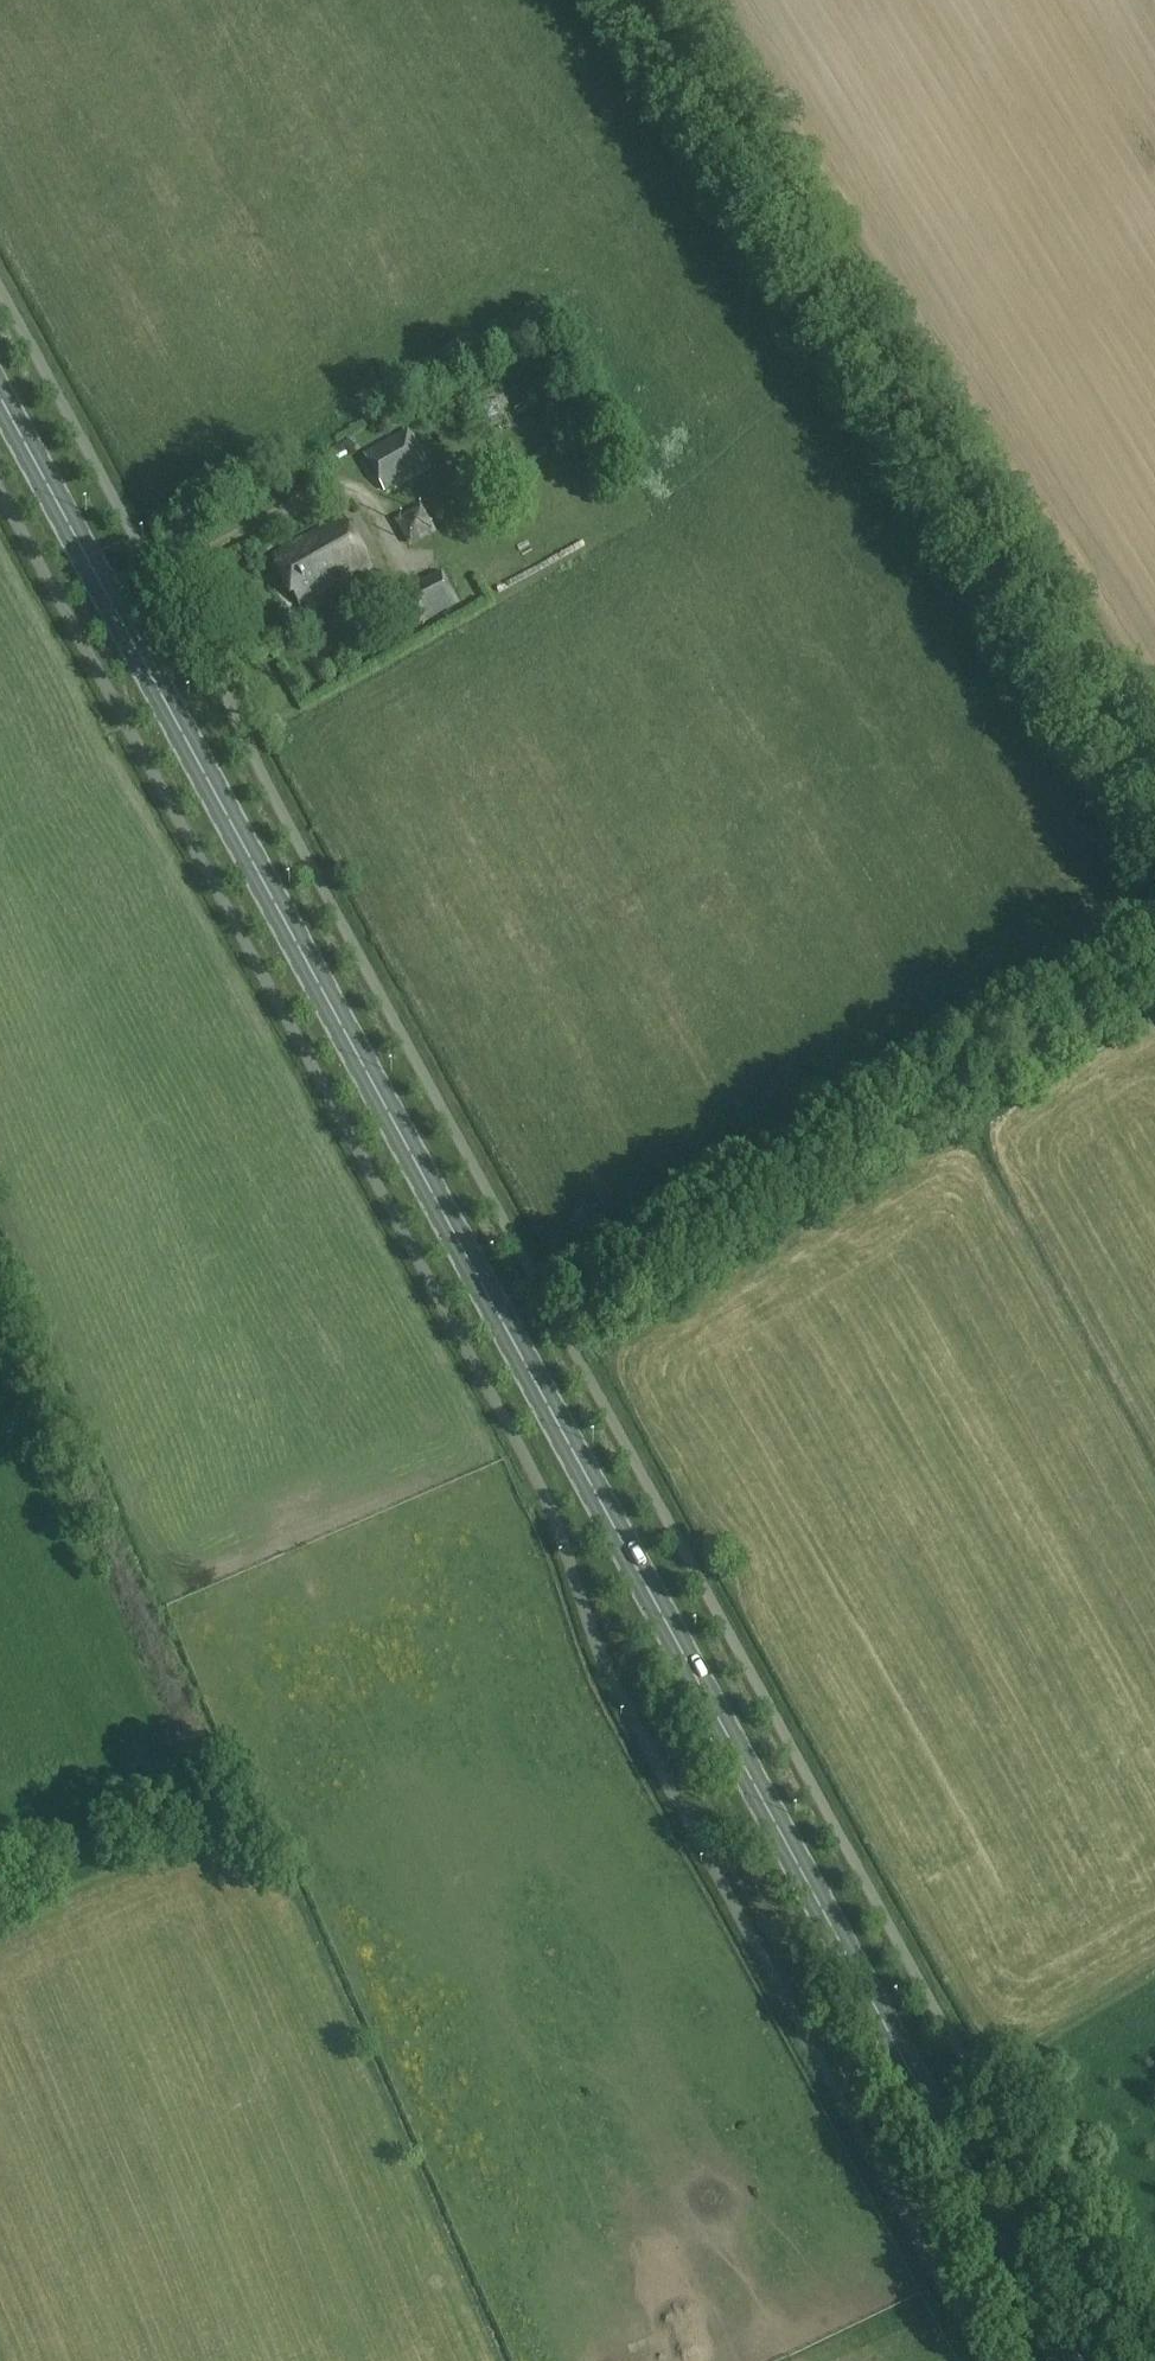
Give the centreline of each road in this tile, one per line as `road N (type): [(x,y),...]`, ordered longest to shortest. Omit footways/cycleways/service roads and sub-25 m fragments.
road 1 (primary): [(1065,2360),(0,397)]
road 2 (track): [(1154,818),(638,0)]

